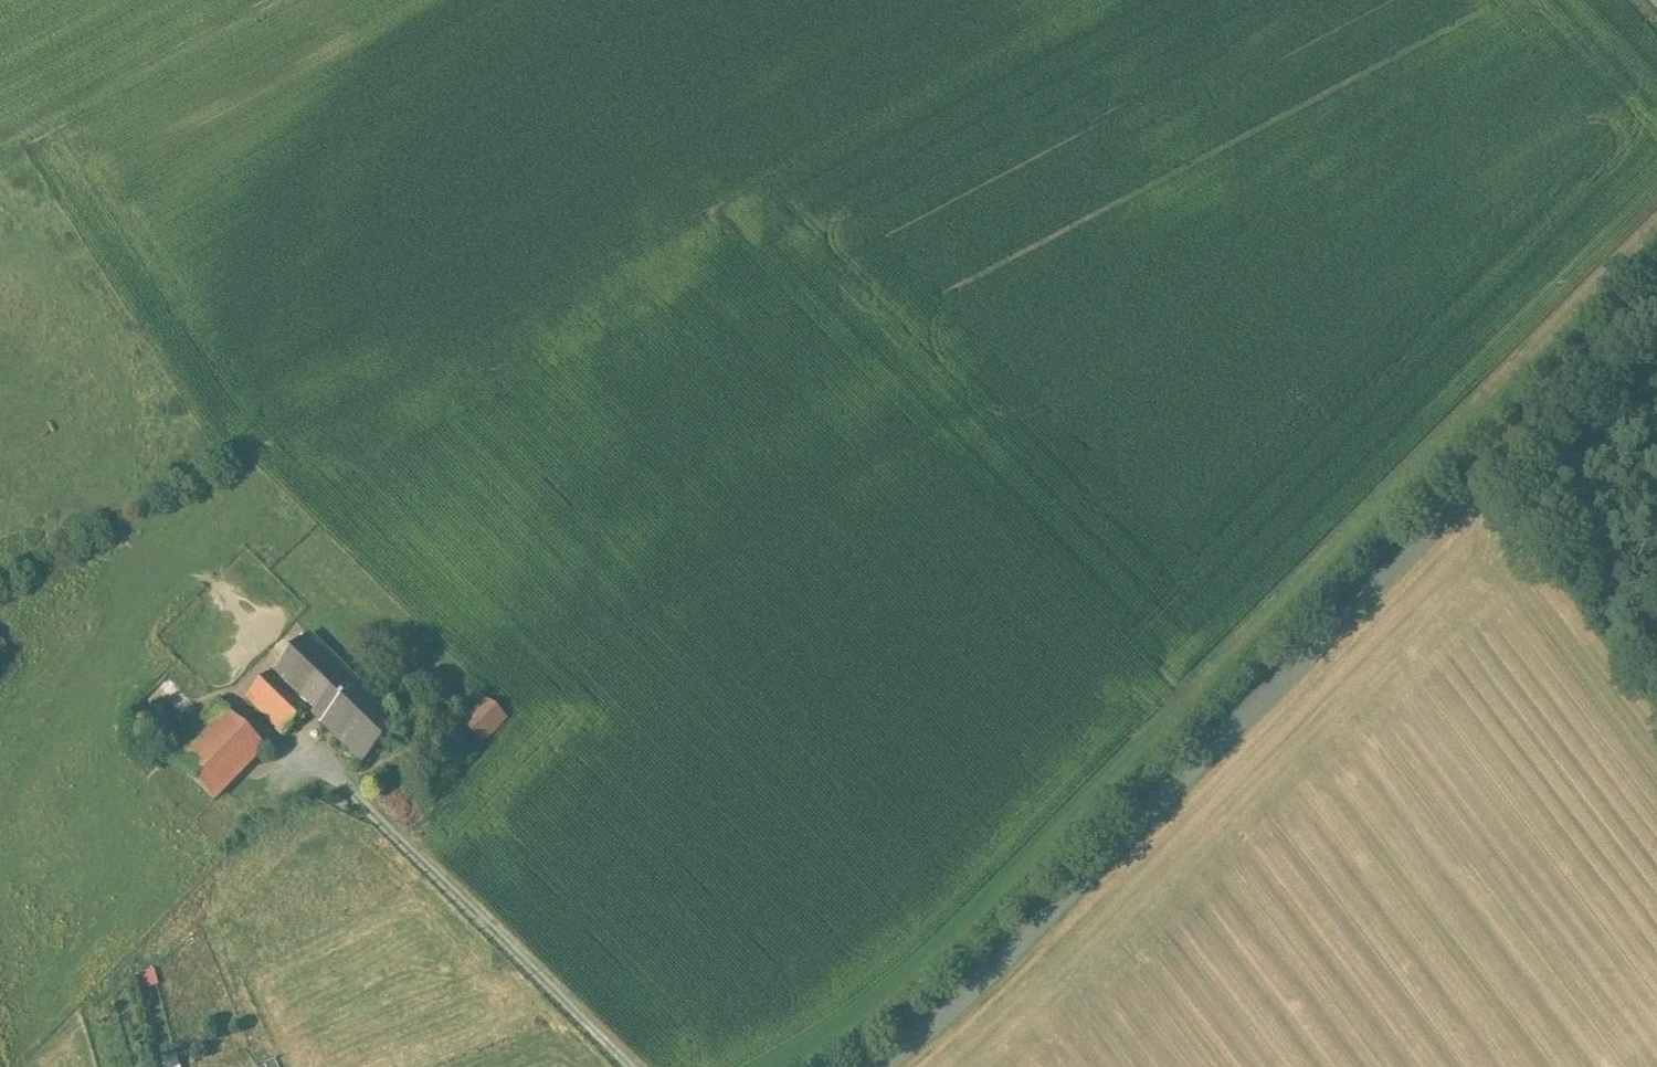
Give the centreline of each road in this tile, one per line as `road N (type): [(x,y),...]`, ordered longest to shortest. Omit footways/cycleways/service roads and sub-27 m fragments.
road 1 (unclassified): [(1656,298),(1098,862),(878,1066)]

